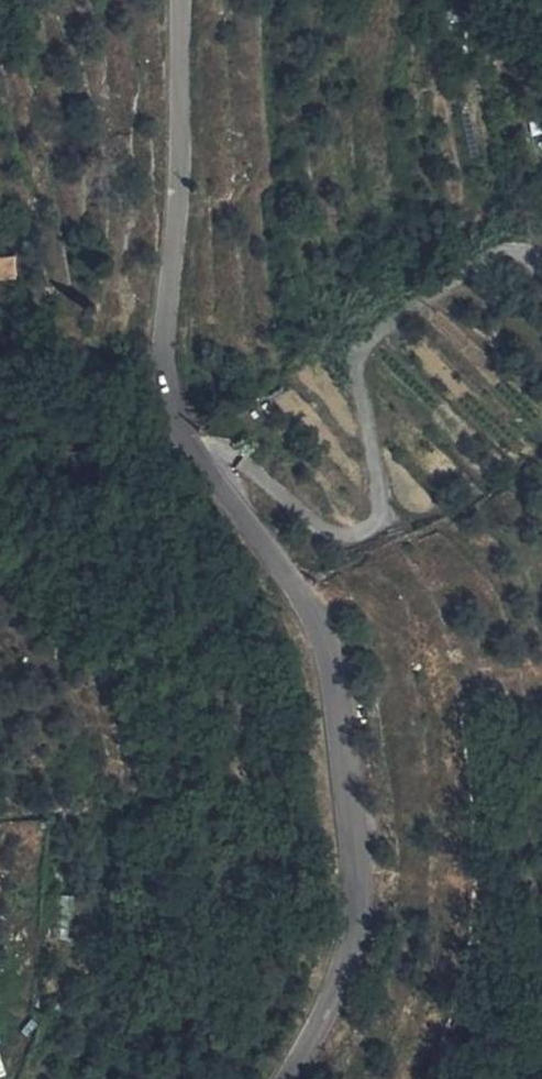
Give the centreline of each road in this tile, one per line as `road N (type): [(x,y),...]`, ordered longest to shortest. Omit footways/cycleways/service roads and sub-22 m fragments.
road 1 (tertiary): [(180,0),(164,372),(174,411),(317,620),(341,698),(359,920),(349,968),(289,1078)]

